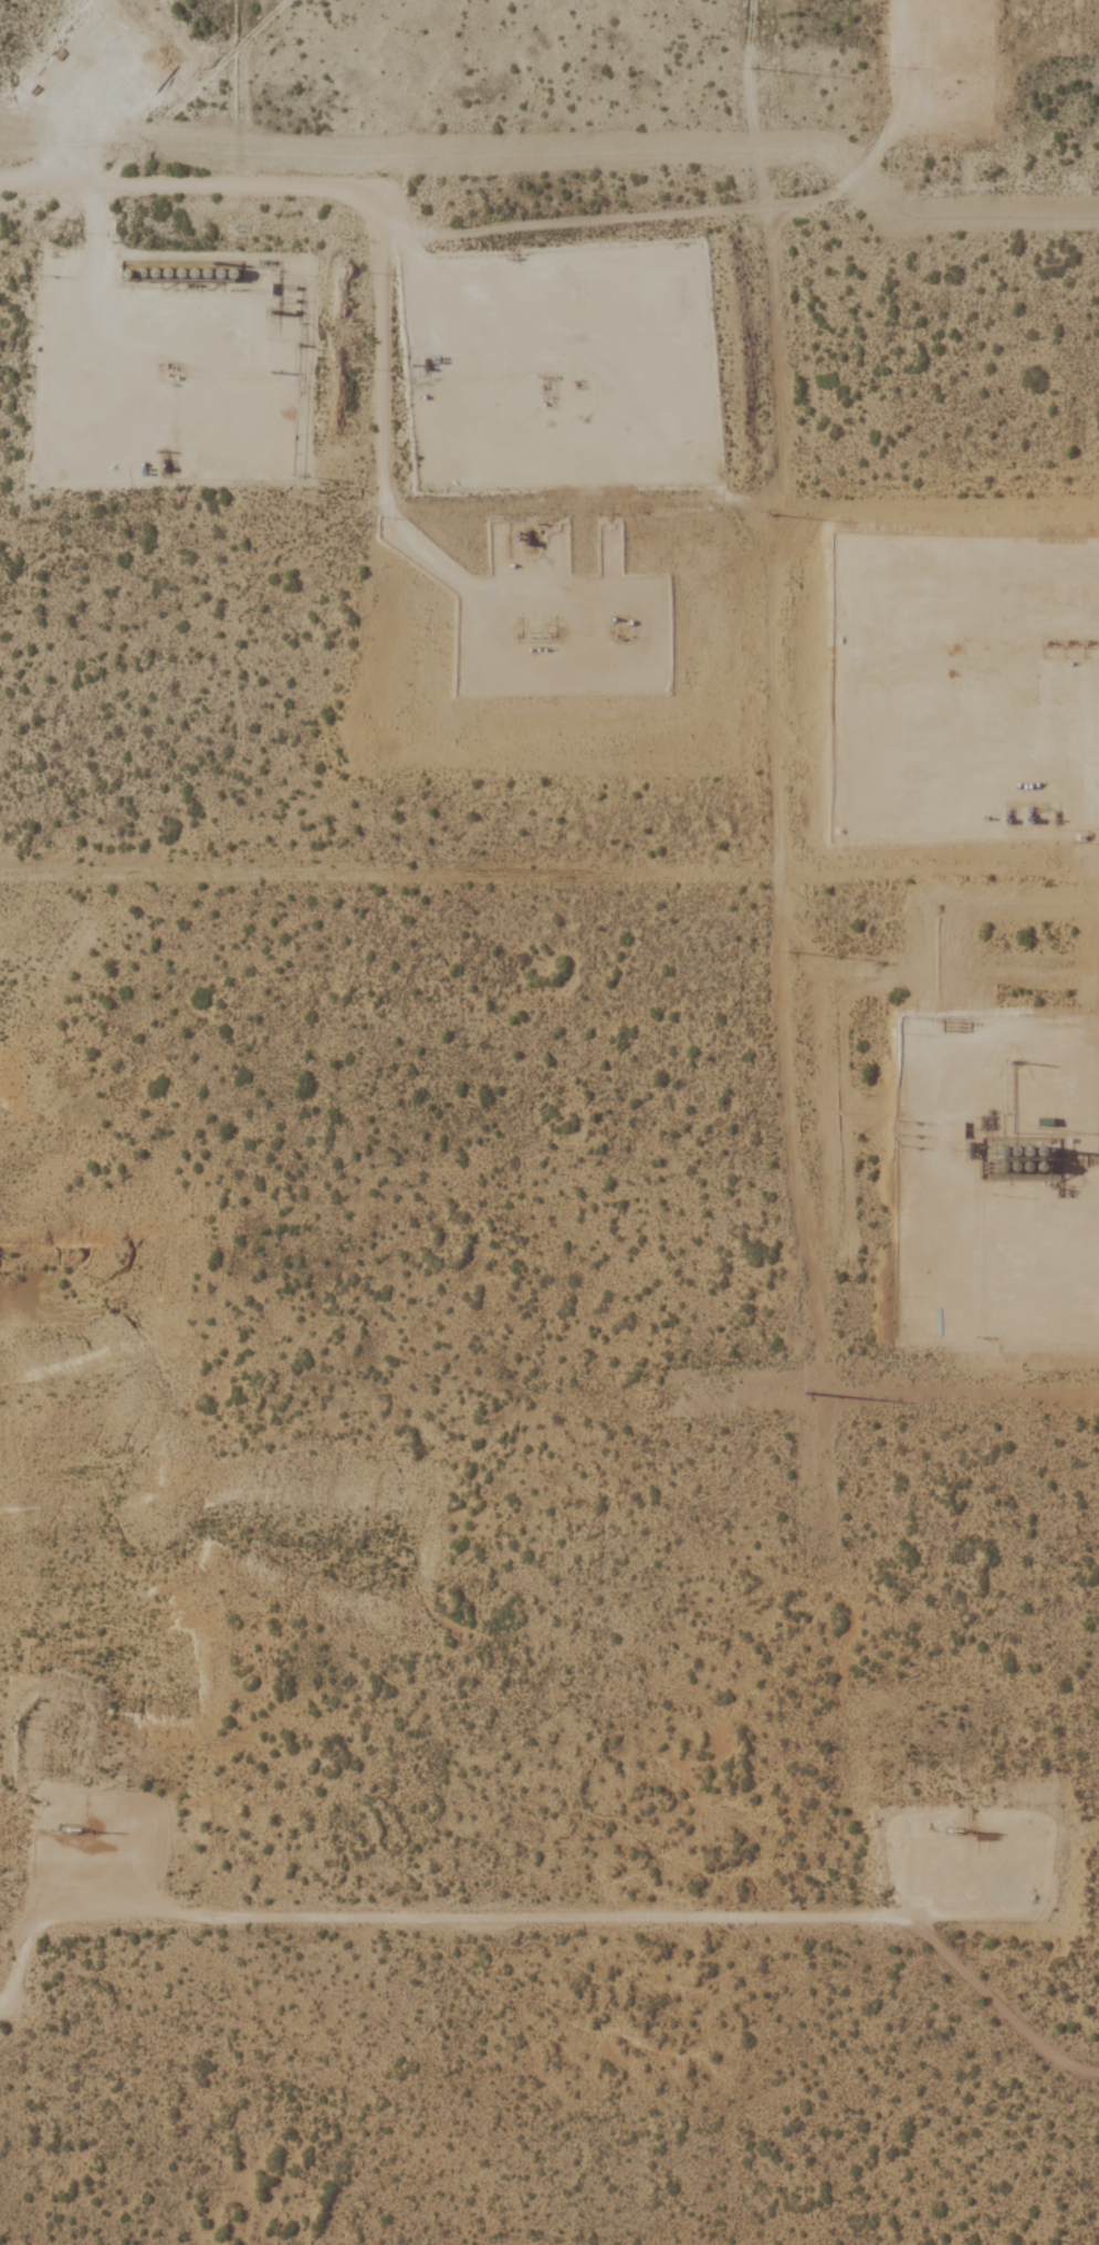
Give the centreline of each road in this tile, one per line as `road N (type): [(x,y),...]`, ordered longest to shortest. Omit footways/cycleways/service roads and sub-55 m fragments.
road 1 (residential): [(0,167),(387,186),(387,500),(404,530),(473,593)]
road 2 (residential): [(0,2010),(20,2006),(19,1841)]

